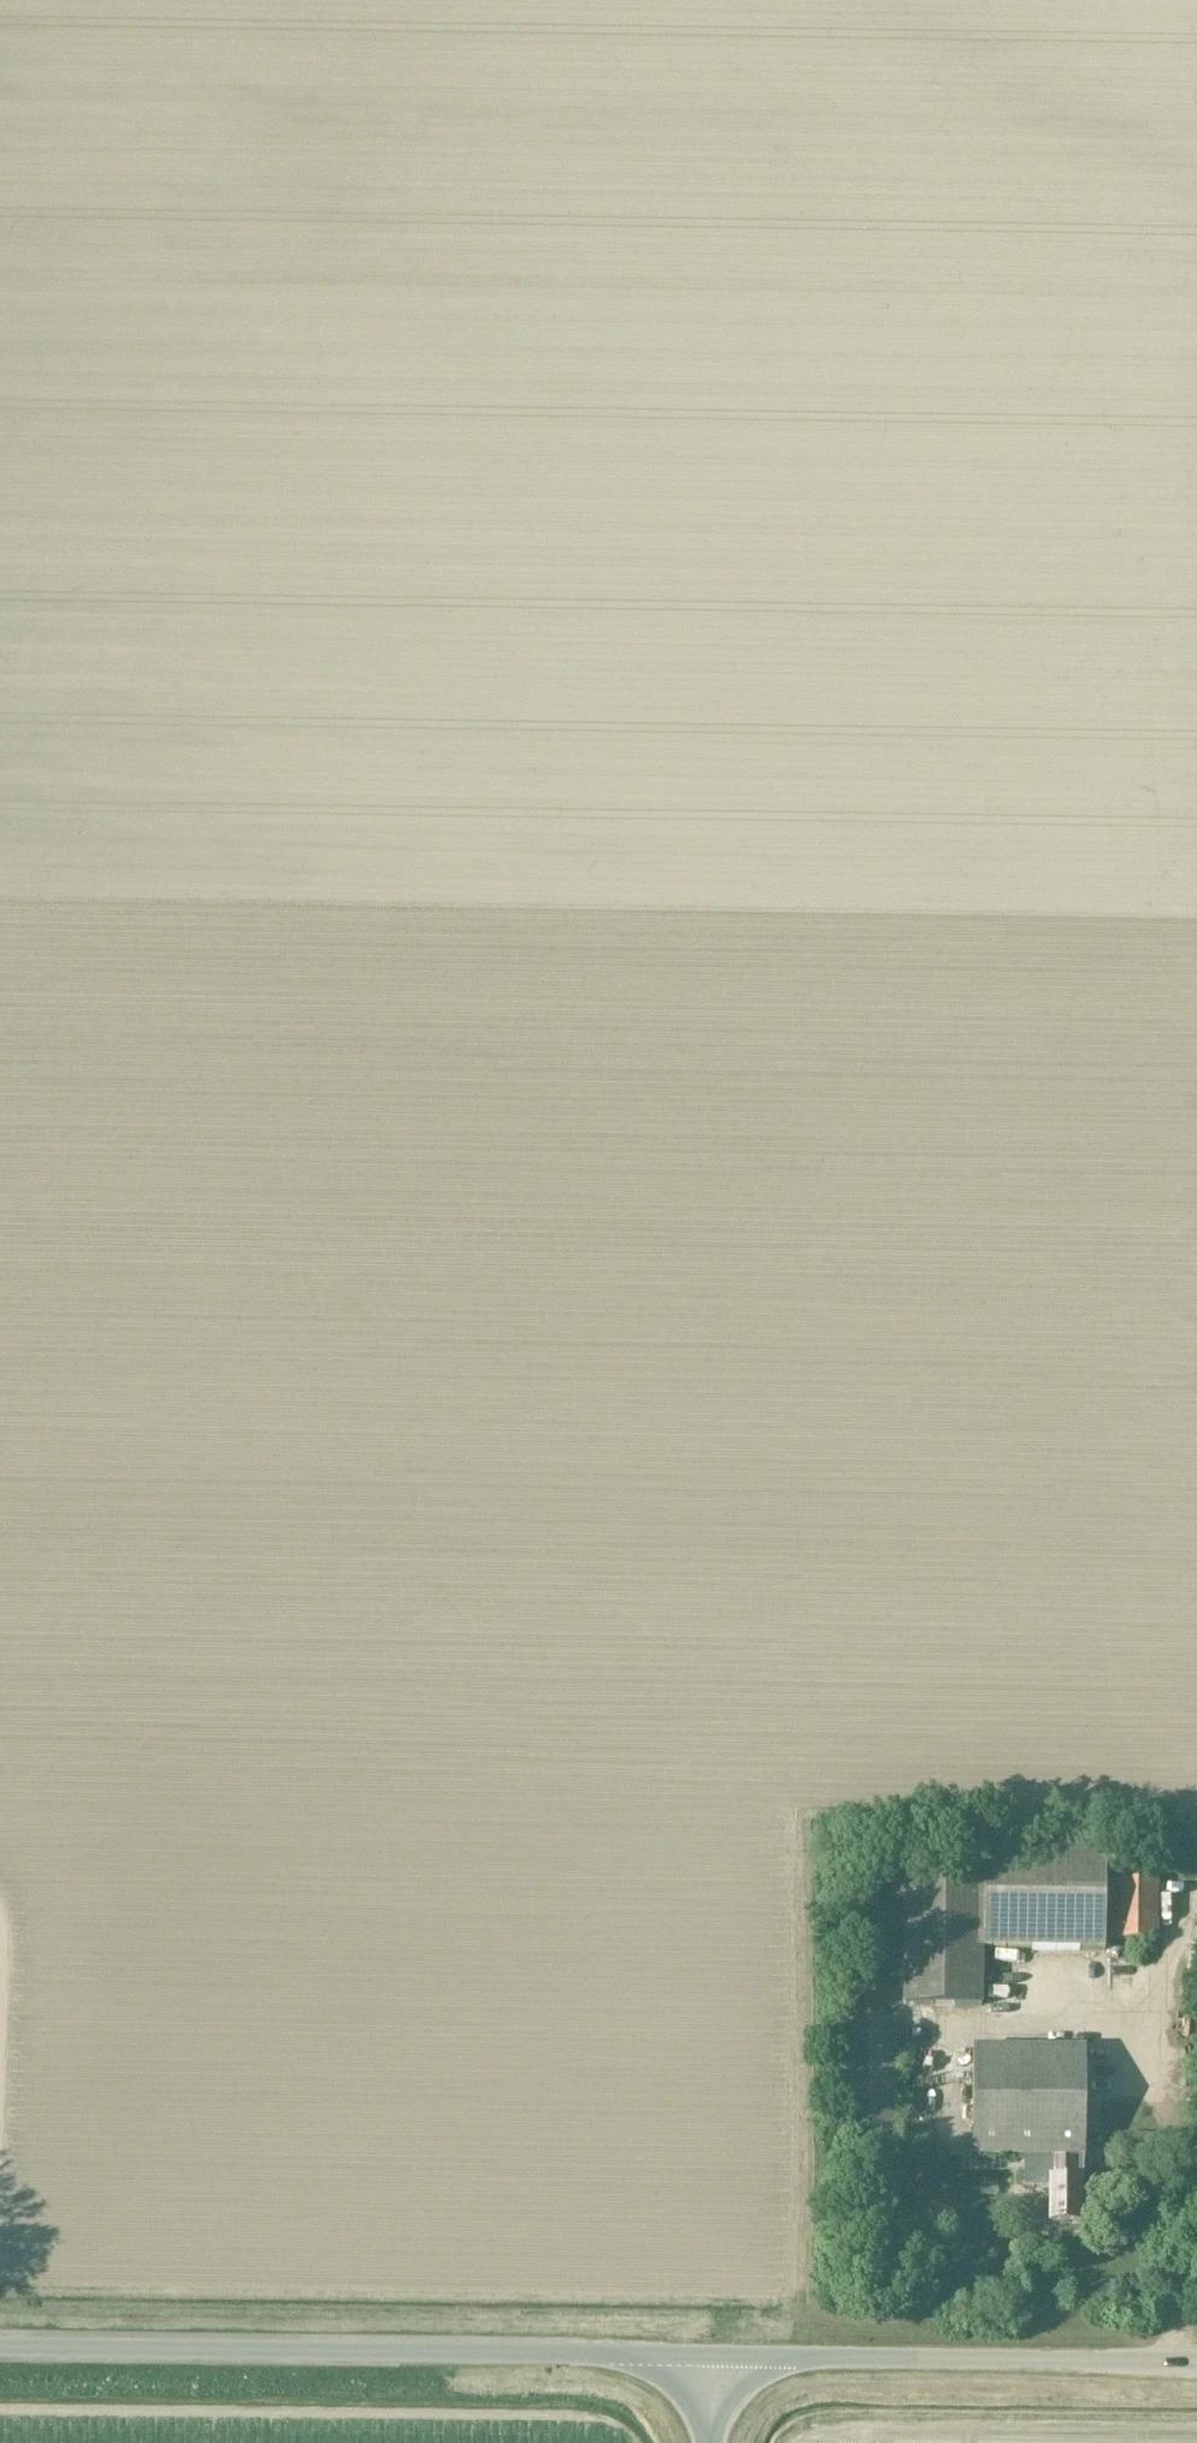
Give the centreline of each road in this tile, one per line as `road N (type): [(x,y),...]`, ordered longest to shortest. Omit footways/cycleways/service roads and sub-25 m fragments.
road 1 (unclassified): [(707,2357),(0,2348)]
road 2 (unclassified): [(1196,2363),(707,2357)]

